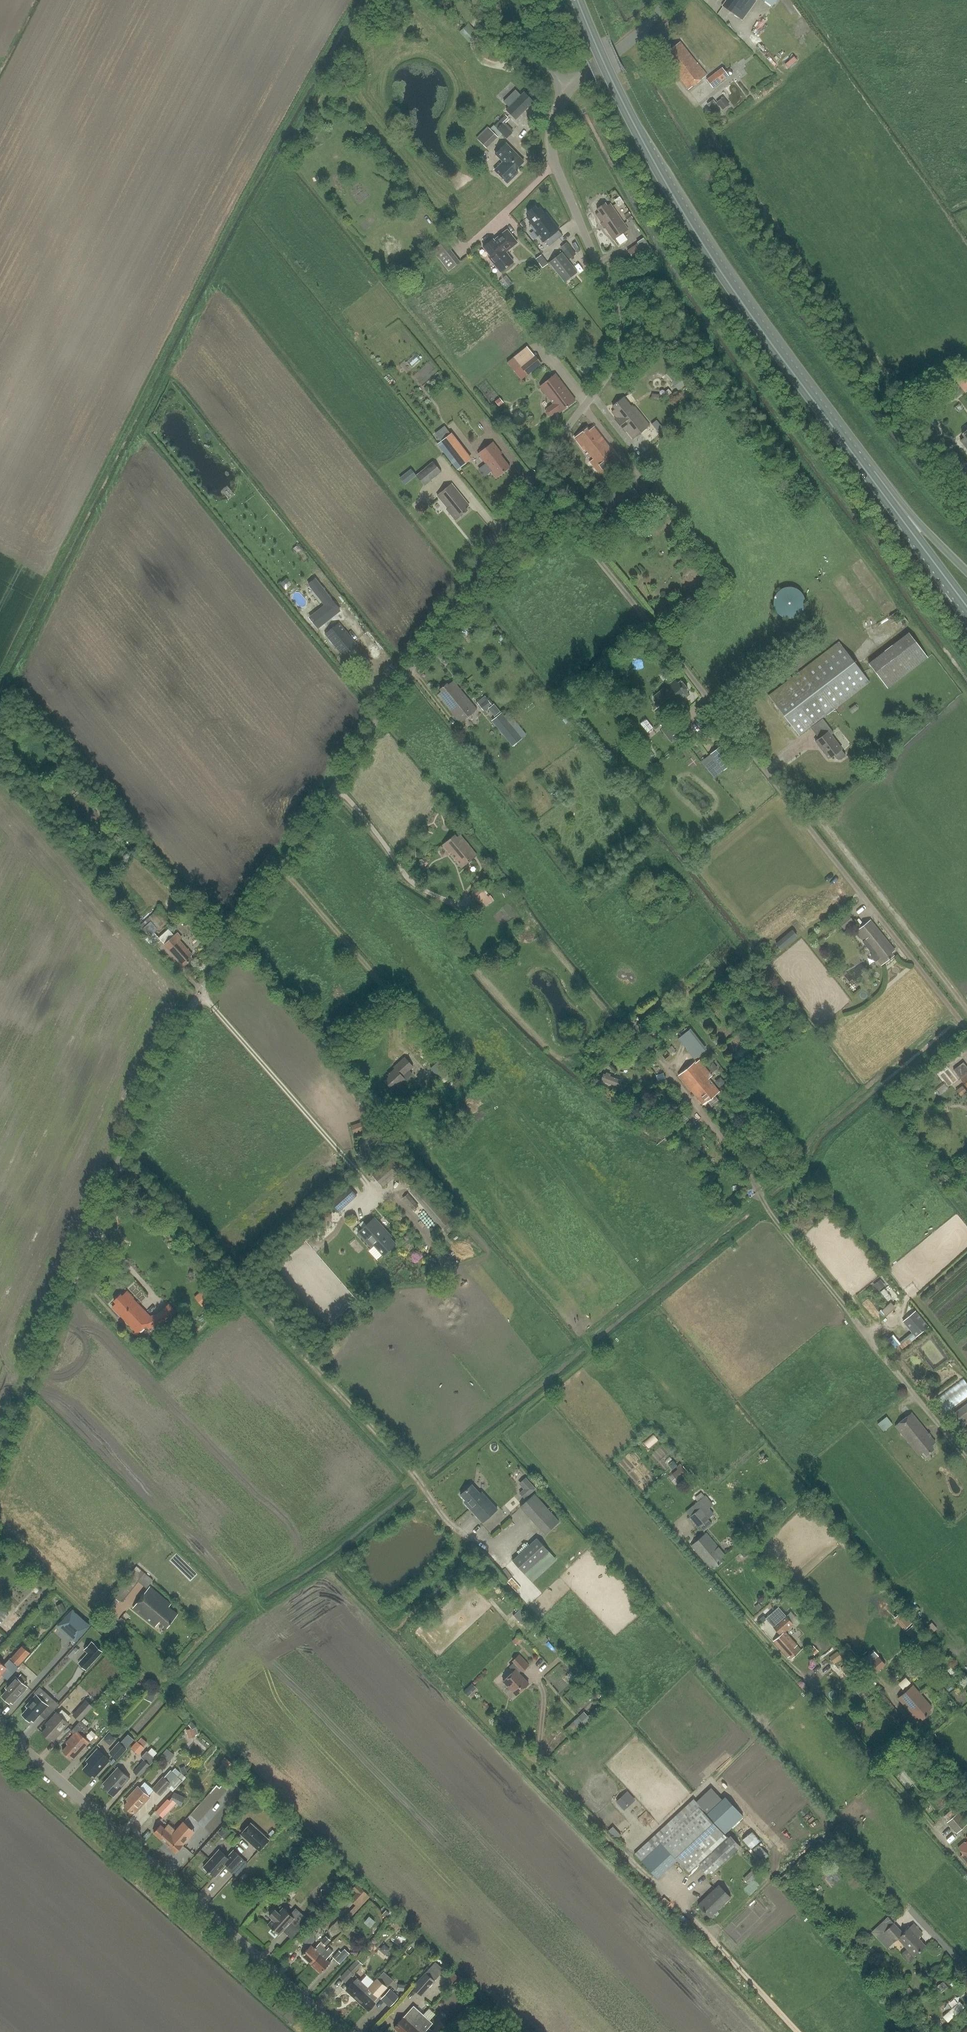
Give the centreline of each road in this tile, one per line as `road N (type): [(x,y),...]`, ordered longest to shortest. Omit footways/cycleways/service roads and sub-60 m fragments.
road 1 (unclassified): [(0,1442),(152,1063),(606,357),(610,302),(550,158),(556,112),(571,87)]
road 2 (track): [(966,1024),(531,476)]
road 3 (trunk): [(894,508),(693,229),(578,0)]
road 4 (track): [(114,1157),(466,1534)]
road 5 (tertiary): [(339,2031),(0,1733)]
road 6 (unclassified): [(571,87),(643,31),(666,0)]
road 7 (trunk): [(966,616),(894,508)]

